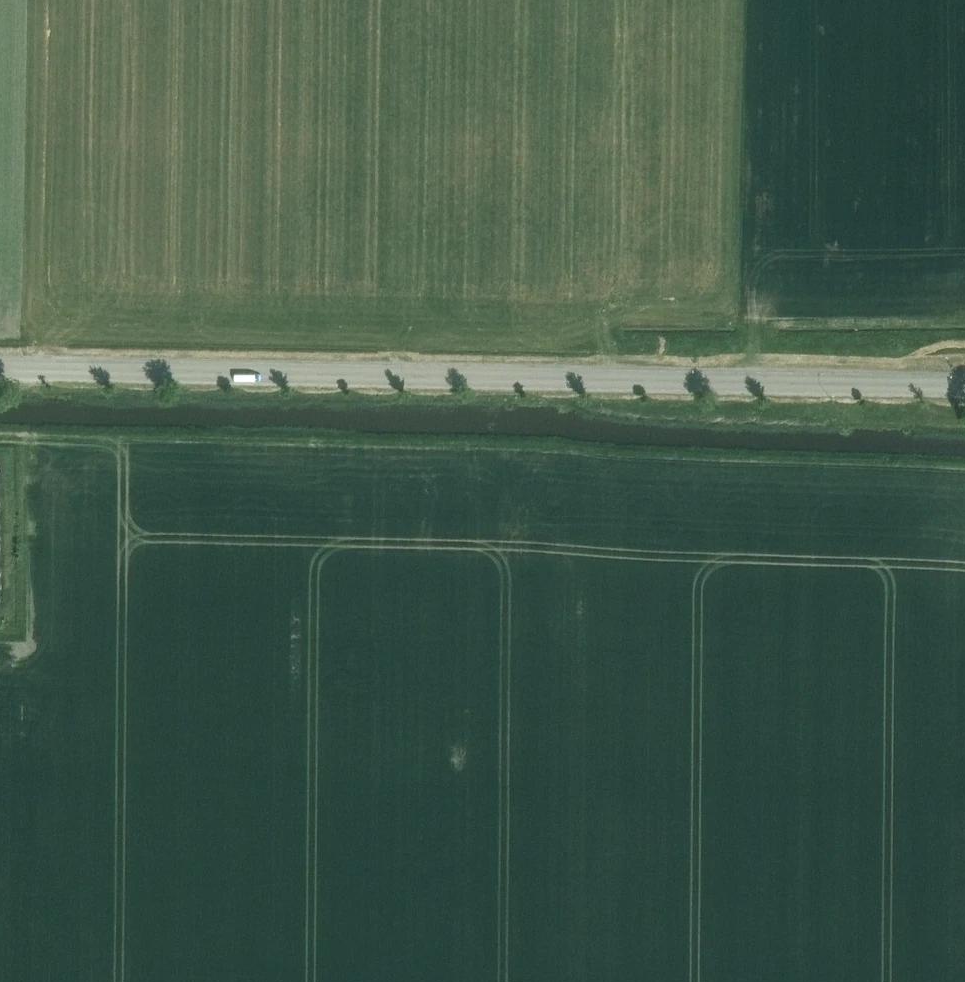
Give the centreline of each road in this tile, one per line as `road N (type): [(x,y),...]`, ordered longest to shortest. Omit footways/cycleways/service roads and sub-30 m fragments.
road 1 (tertiary): [(964,385),(0,363)]

